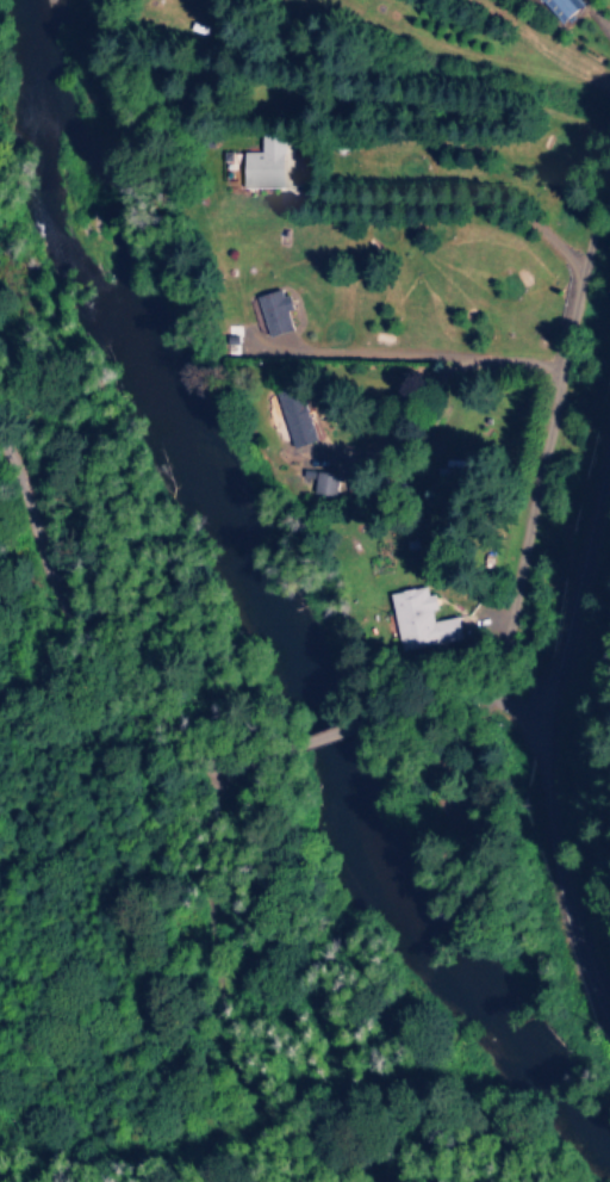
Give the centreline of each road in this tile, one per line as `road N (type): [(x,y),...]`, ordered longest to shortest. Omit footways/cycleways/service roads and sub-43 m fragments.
road 1 (residential): [(554,706),(459,692),(263,744),(191,751),(138,712),(58,607),(0,481)]
road 2 (secondary): [(609,494),(554,706),(541,822),(583,1008),(609,1054)]

